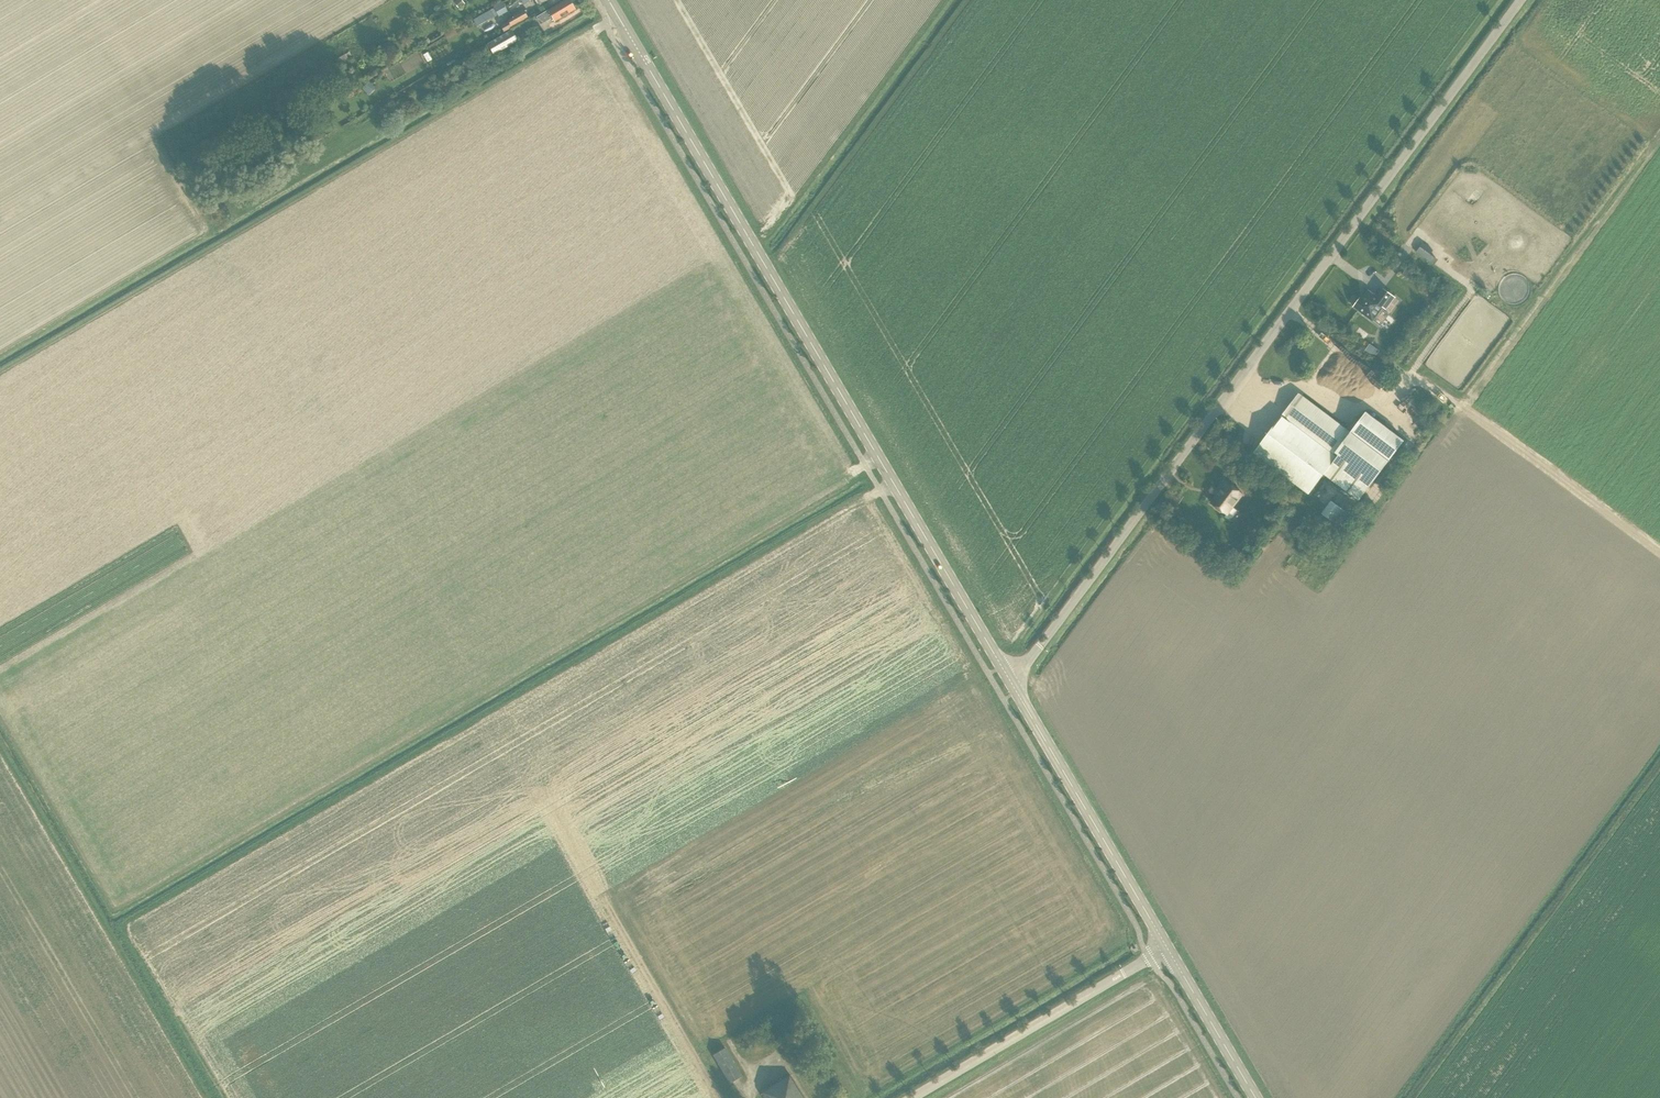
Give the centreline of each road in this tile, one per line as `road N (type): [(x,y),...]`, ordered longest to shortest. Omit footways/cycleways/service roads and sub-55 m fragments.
road 1 (unclassified): [(1010,680),(1522,0)]
road 2 (tertiary): [(1010,680),(609,0)]
road 3 (track): [(1472,290),(1413,375),(1659,550)]
road 4 (tertiary): [(1167,947),(1010,680)]
road 5 (unclassified): [(912,1097),(1167,947)]
road 6 (tertiary): [(1257,1097),(1167,947)]

